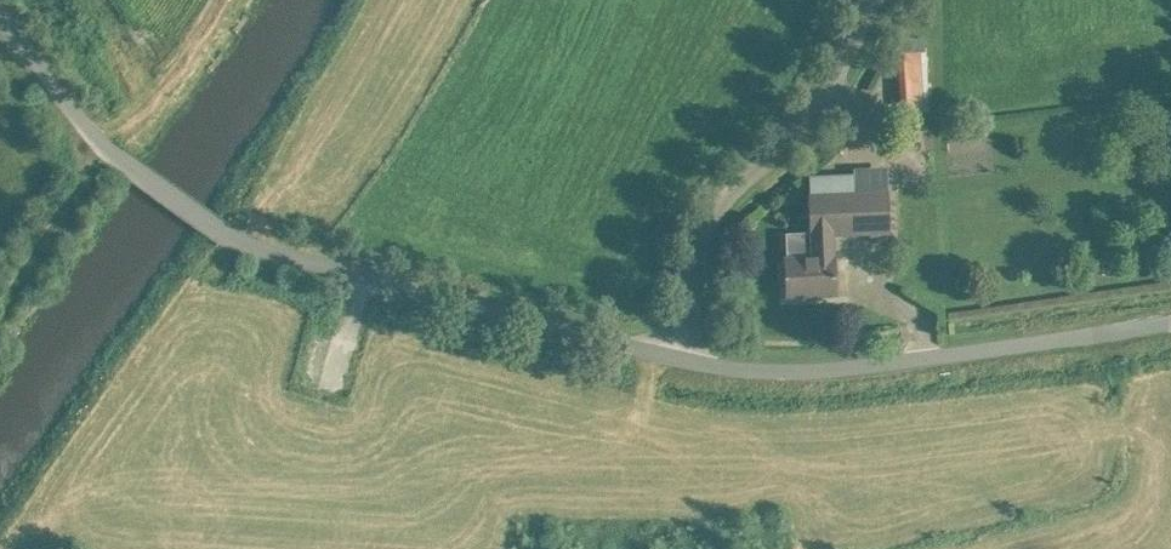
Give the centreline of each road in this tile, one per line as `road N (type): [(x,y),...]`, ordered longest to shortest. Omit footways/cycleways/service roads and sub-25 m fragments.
road 1 (unclassified): [(674,362),(821,378),(1170,326)]
road 2 (unclassified): [(221,232),(674,362)]
road 3 (unclassified): [(674,362),(702,235),(741,183),(796,147),(889,0)]
road 4 (unclassified): [(221,232),(99,148),(0,13)]
road 5 (track): [(0,295),(99,148)]

